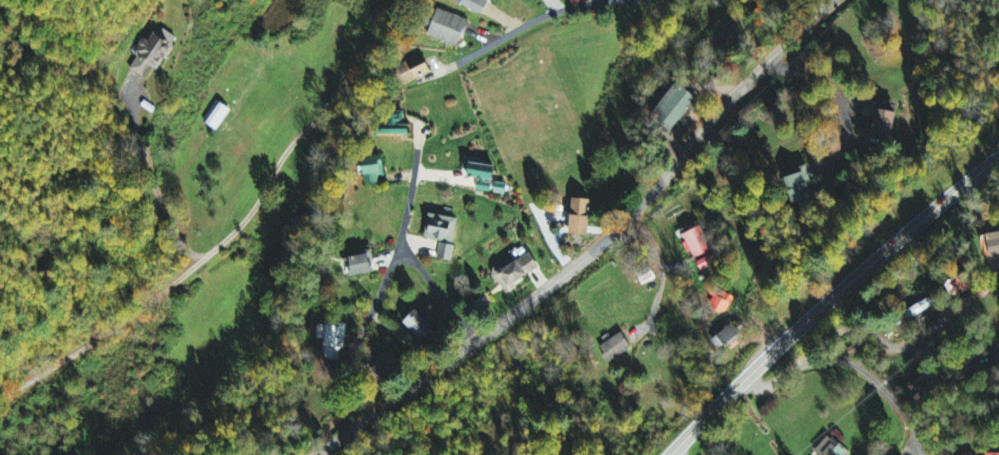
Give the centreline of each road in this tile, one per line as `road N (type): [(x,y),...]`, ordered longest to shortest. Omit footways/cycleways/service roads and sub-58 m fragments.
road 1 (residential): [(288,454),(478,305),(597,246),(665,179),(717,111),(831,0)]
road 2 (residential): [(325,0),(245,222),(174,282),(0,395)]
road 3 (primary): [(674,454),(841,290),(998,162)]
road 4 (residential): [(677,454),(764,388),(840,423),(870,454)]
road 5 (residential): [(764,388),(827,356),(864,353),(971,289)]
road 6 (residential): [(478,305),(424,208),(422,120)]
road 7 (residential): [(583,0),(463,44)]

